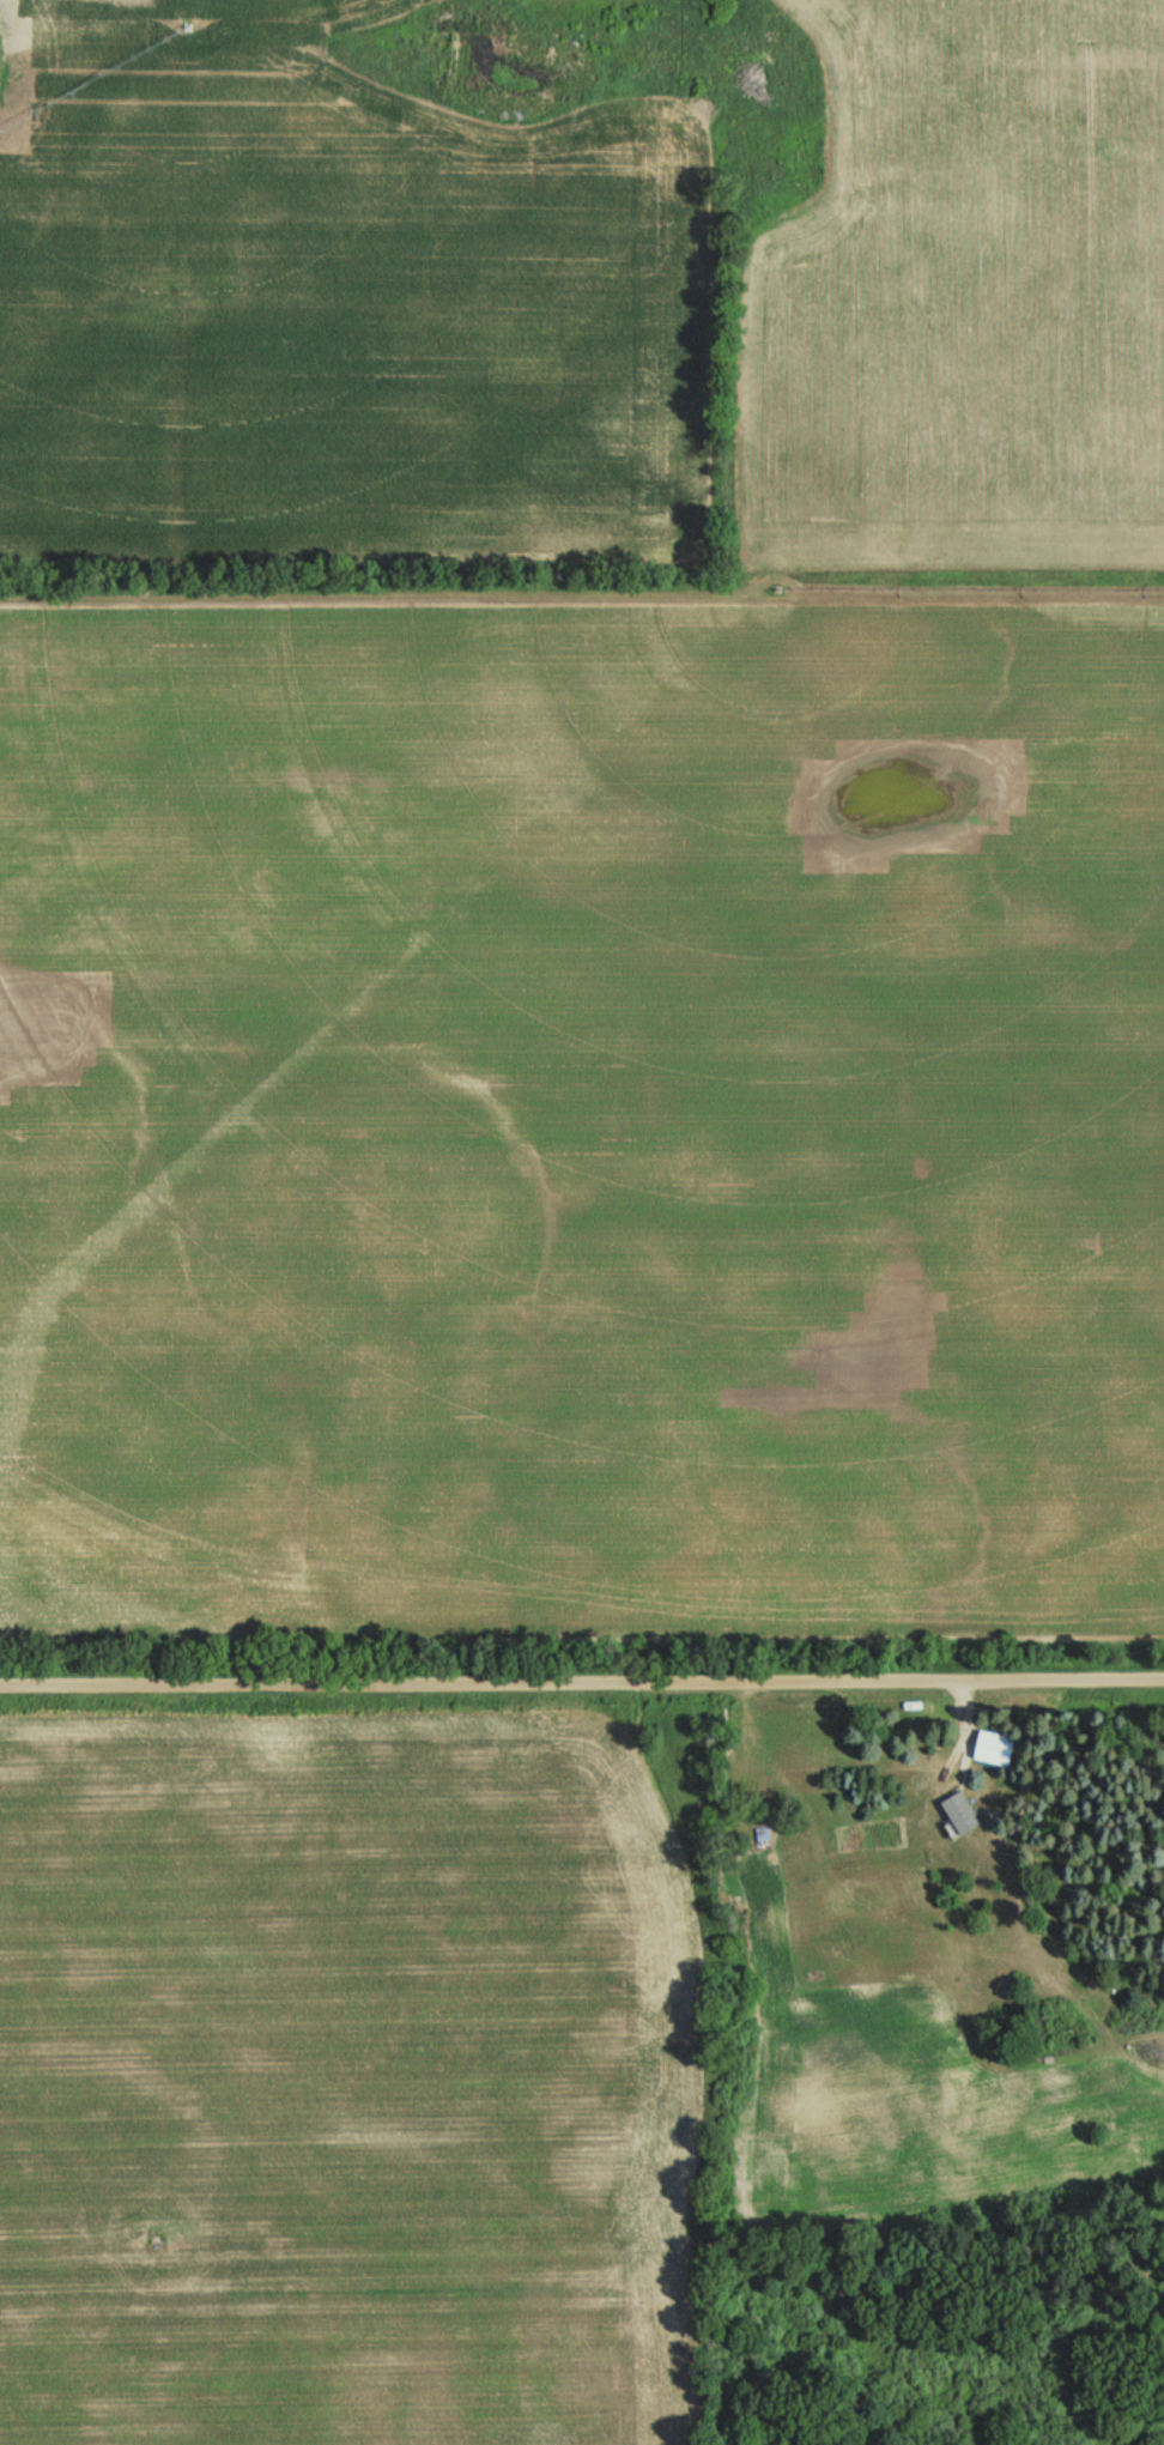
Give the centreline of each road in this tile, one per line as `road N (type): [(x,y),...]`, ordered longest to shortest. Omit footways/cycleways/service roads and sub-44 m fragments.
road 1 (residential): [(0,1680),(1163,1667)]

